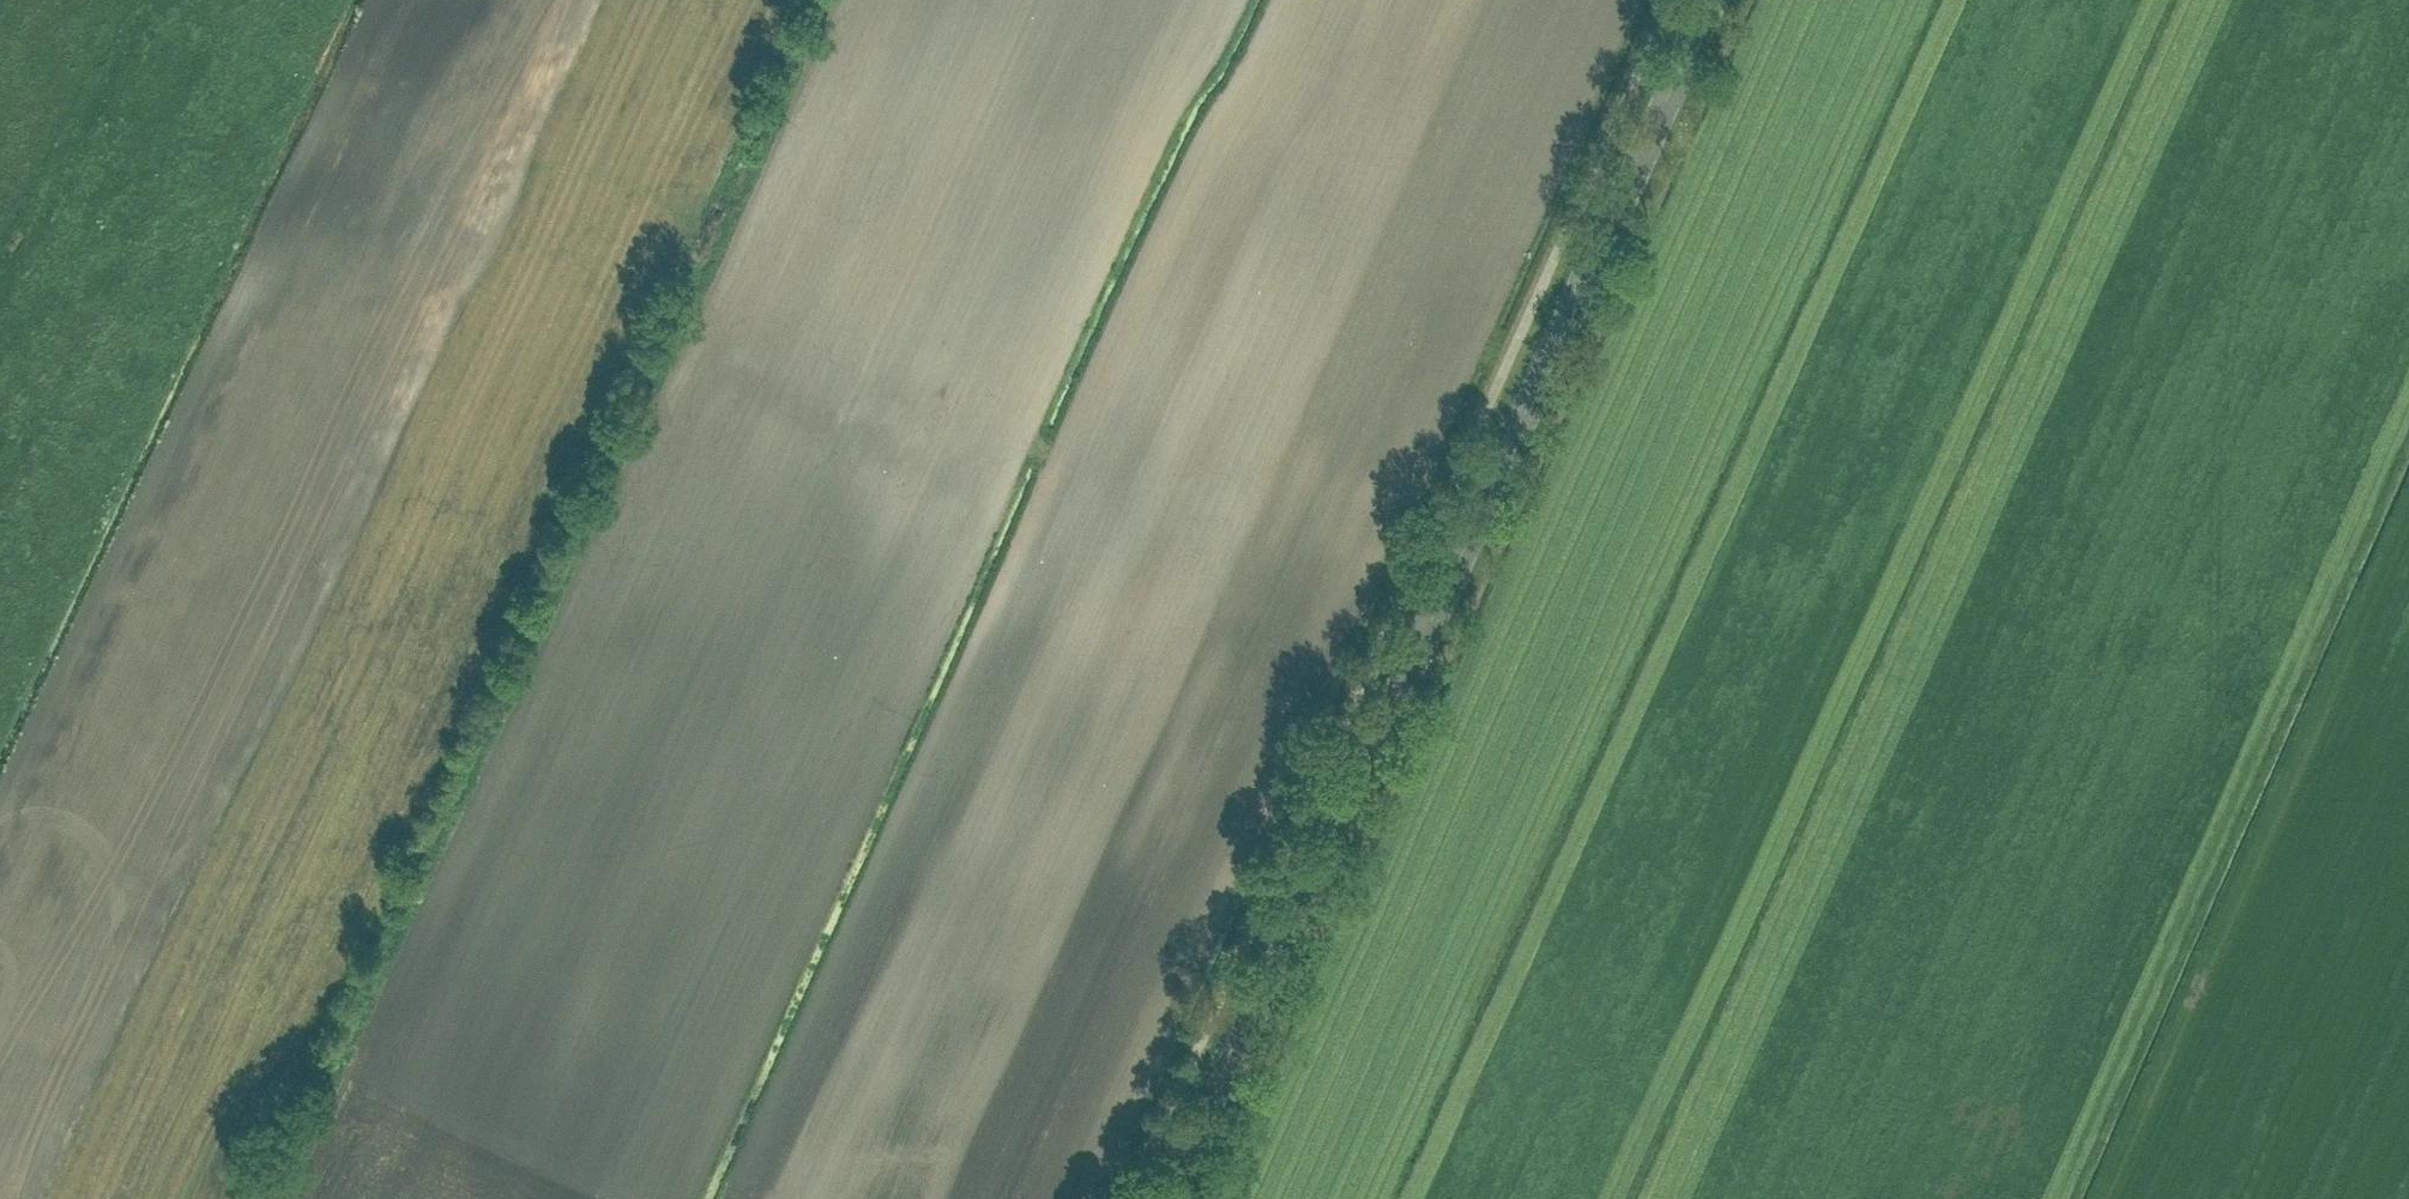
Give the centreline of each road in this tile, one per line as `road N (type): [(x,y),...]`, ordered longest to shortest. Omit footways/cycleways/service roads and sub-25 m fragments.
road 1 (secondary): [(1170,1198),(1712,0)]

